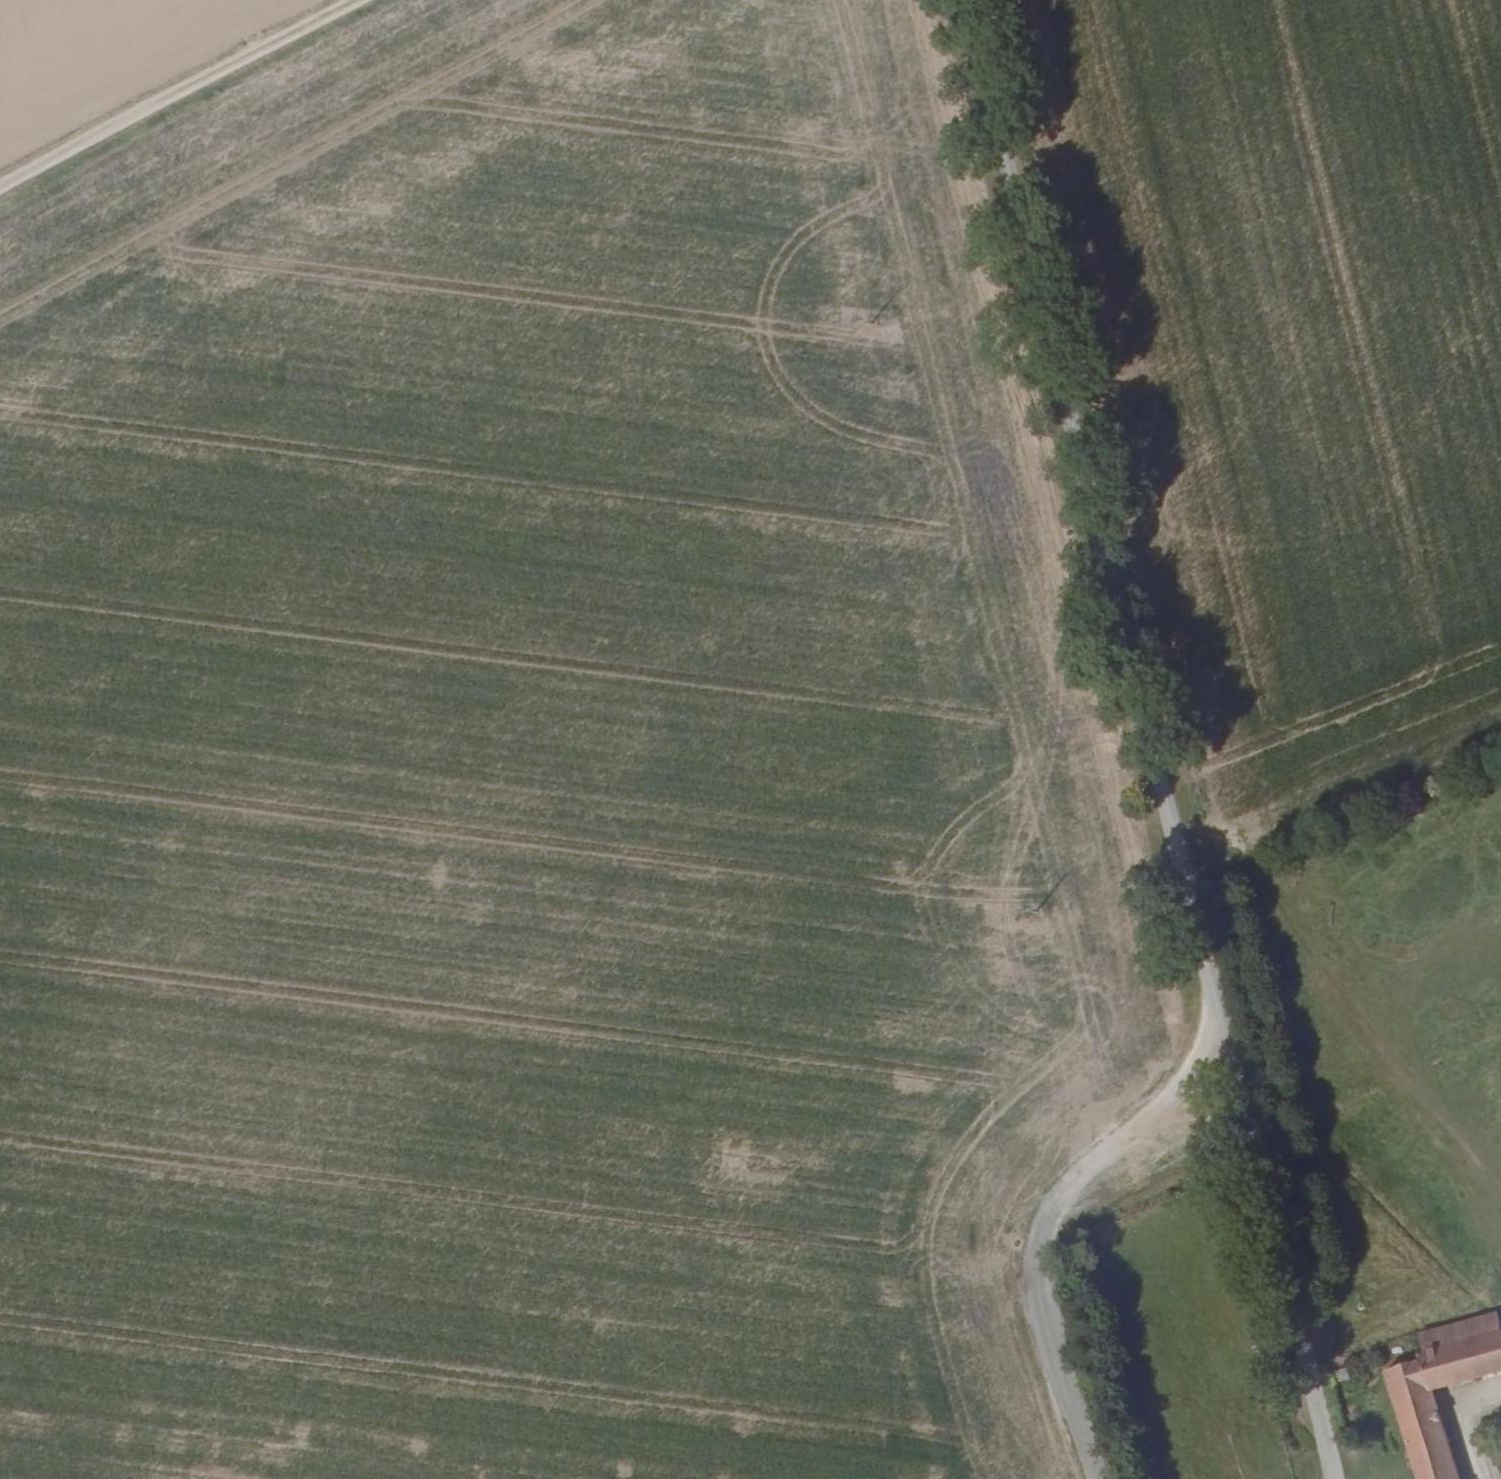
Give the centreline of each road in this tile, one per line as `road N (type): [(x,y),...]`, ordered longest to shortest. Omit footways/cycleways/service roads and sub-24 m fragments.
road 1 (track): [(1093,1478),(1034,1282),(1049,1218),(1194,1091),(1218,1015)]
road 2 (track): [(0,200),(378,0)]

